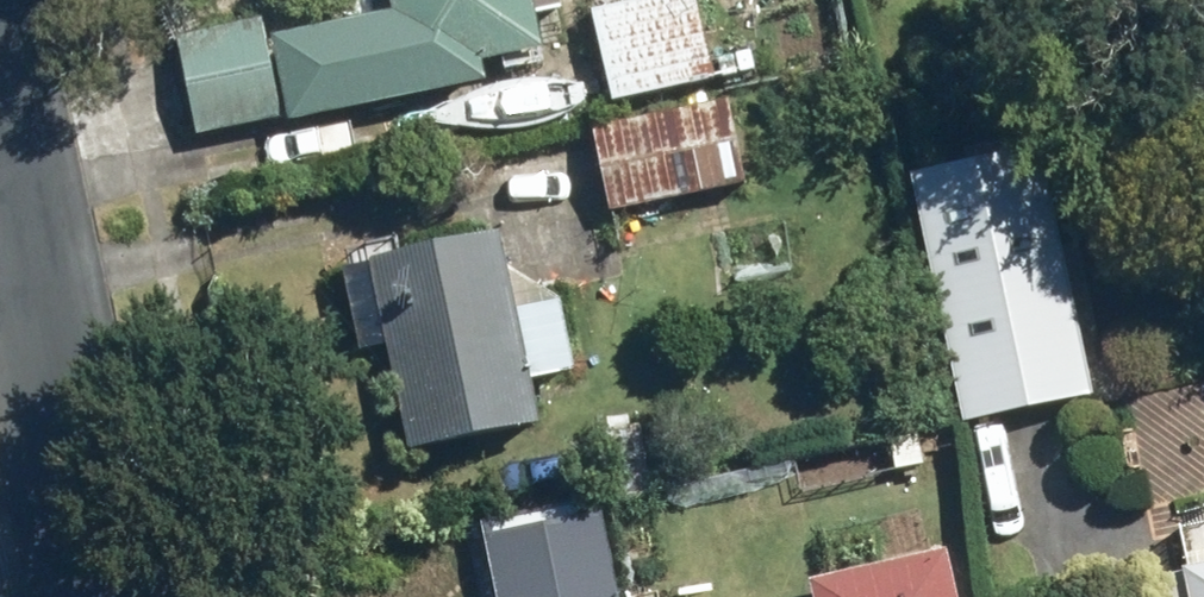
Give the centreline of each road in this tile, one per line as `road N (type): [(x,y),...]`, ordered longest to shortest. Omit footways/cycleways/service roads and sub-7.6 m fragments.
road 1 (residential): [(104,596),(0,112)]

